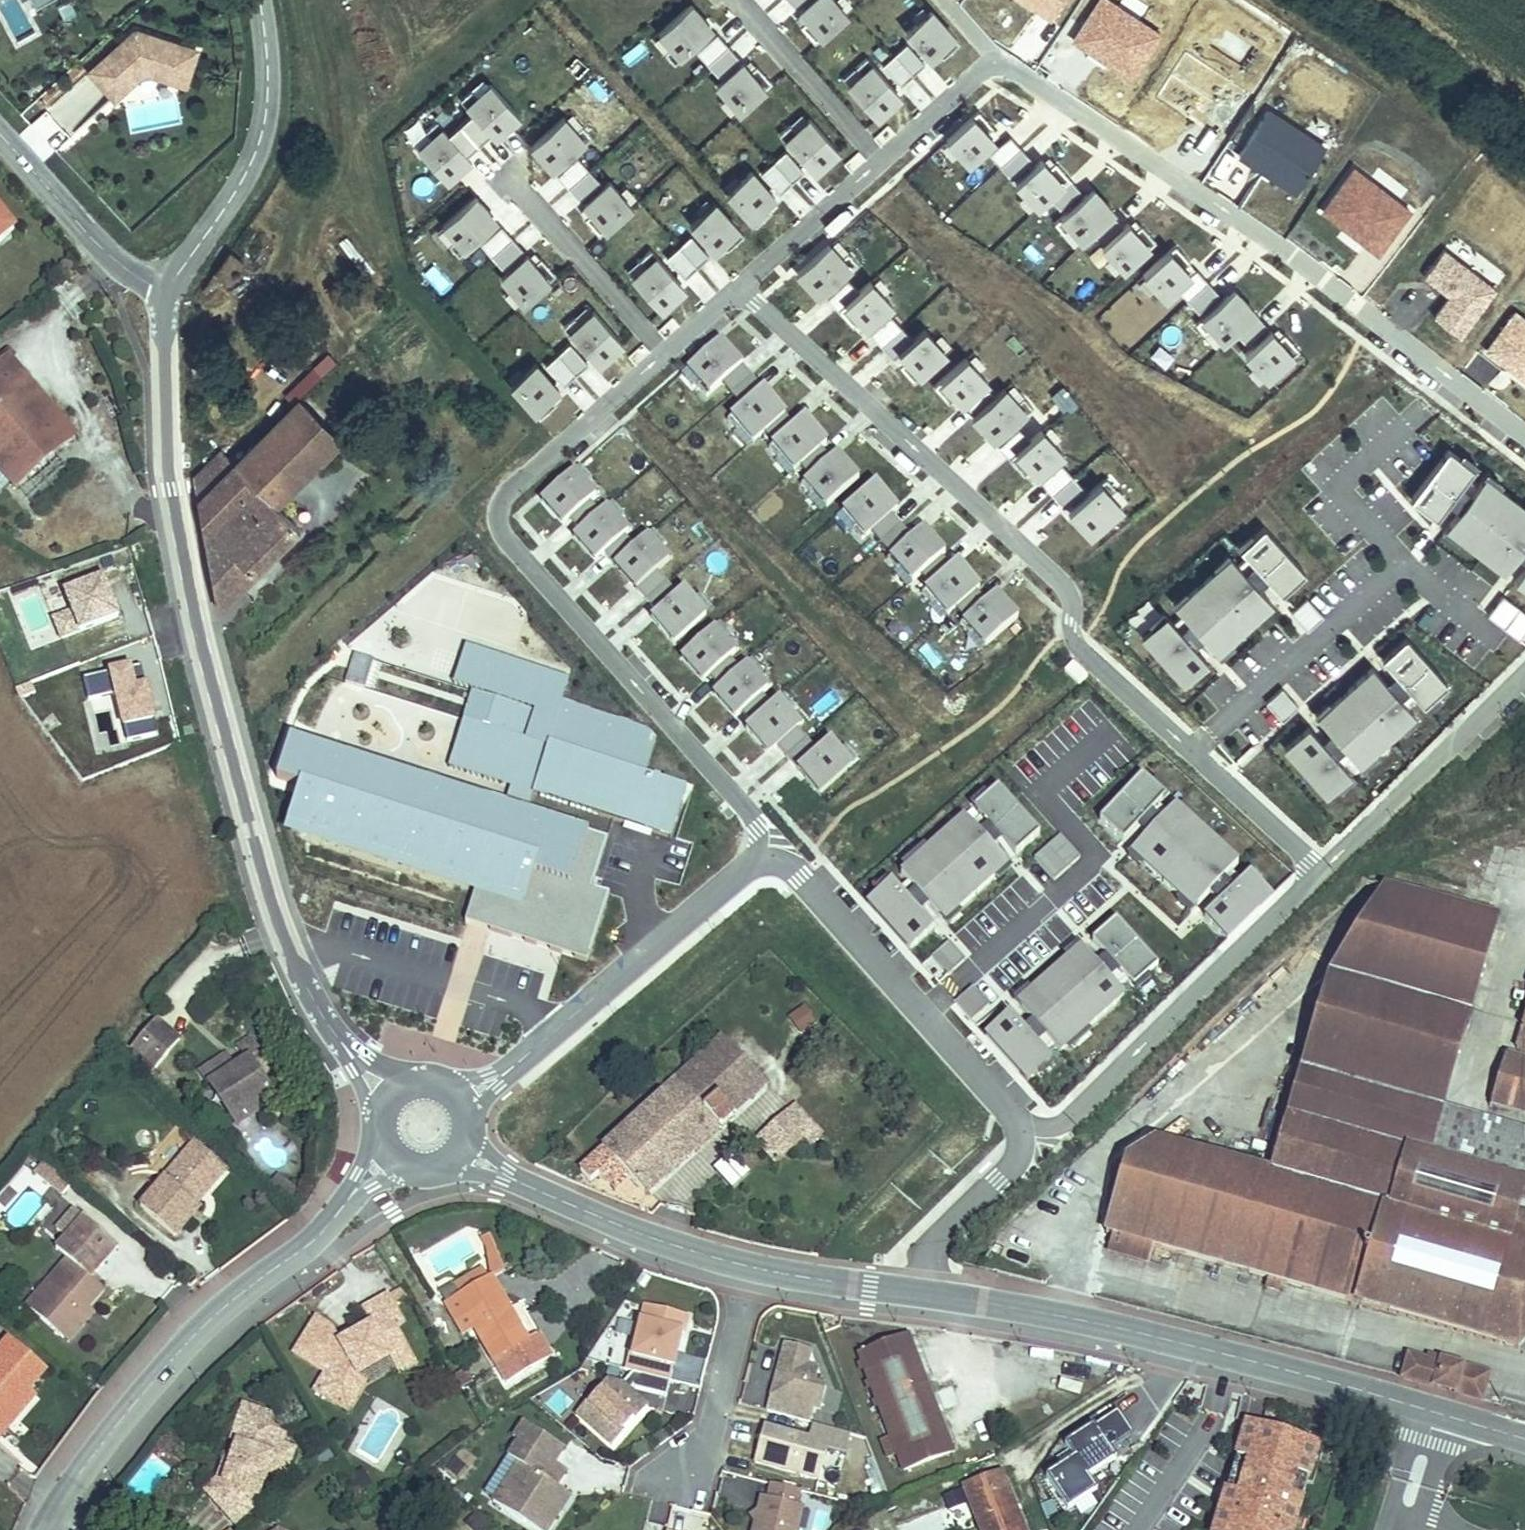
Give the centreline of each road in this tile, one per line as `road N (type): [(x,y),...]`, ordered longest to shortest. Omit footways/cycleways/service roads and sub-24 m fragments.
road 1 (residential): [(740,281),(884,149),(995,63),(1025,64),(1358,299),(1524,428)]
road 2 (tertiary): [(391,1095),(355,1068),(303,984),(265,894),(184,584),(164,379),(166,298)]
road 3 (residential): [(1320,870),(1084,637),(1026,544),(740,281)]
road 4 (residential): [(762,857),(752,801),(504,524),(520,465),(740,281)]
road 5 (tertiary): [(920,1293),(1213,1352),(1524,1439)]
road 6 (tertiary): [(46,1529),(141,1392),(207,1317),(321,1230),(396,1152)]
road 7 (residential): [(1320,870),(1028,1140)]
road 8 (residential): [(1028,1140),(992,1078),(809,879),(762,857)]
road 9 (residential): [(463,1097),(762,857)]
road 10 (tertiary): [(166,298),(217,224),(256,146),(266,81),(260,0)]
road 11 (tertiary): [(460,1149),(639,1234),(750,1265)]
road 12 (residential): [(1524,674),(1320,870)]
road 13 (unclassified): [(166,298),(0,130)]
road 14 (residential): [(673,1470),(702,1455),(750,1265)]
road 15 (residential): [(1028,1140),(928,1250),(920,1293)]
road 16 (tertiary): [(750,1265),(920,1293)]

